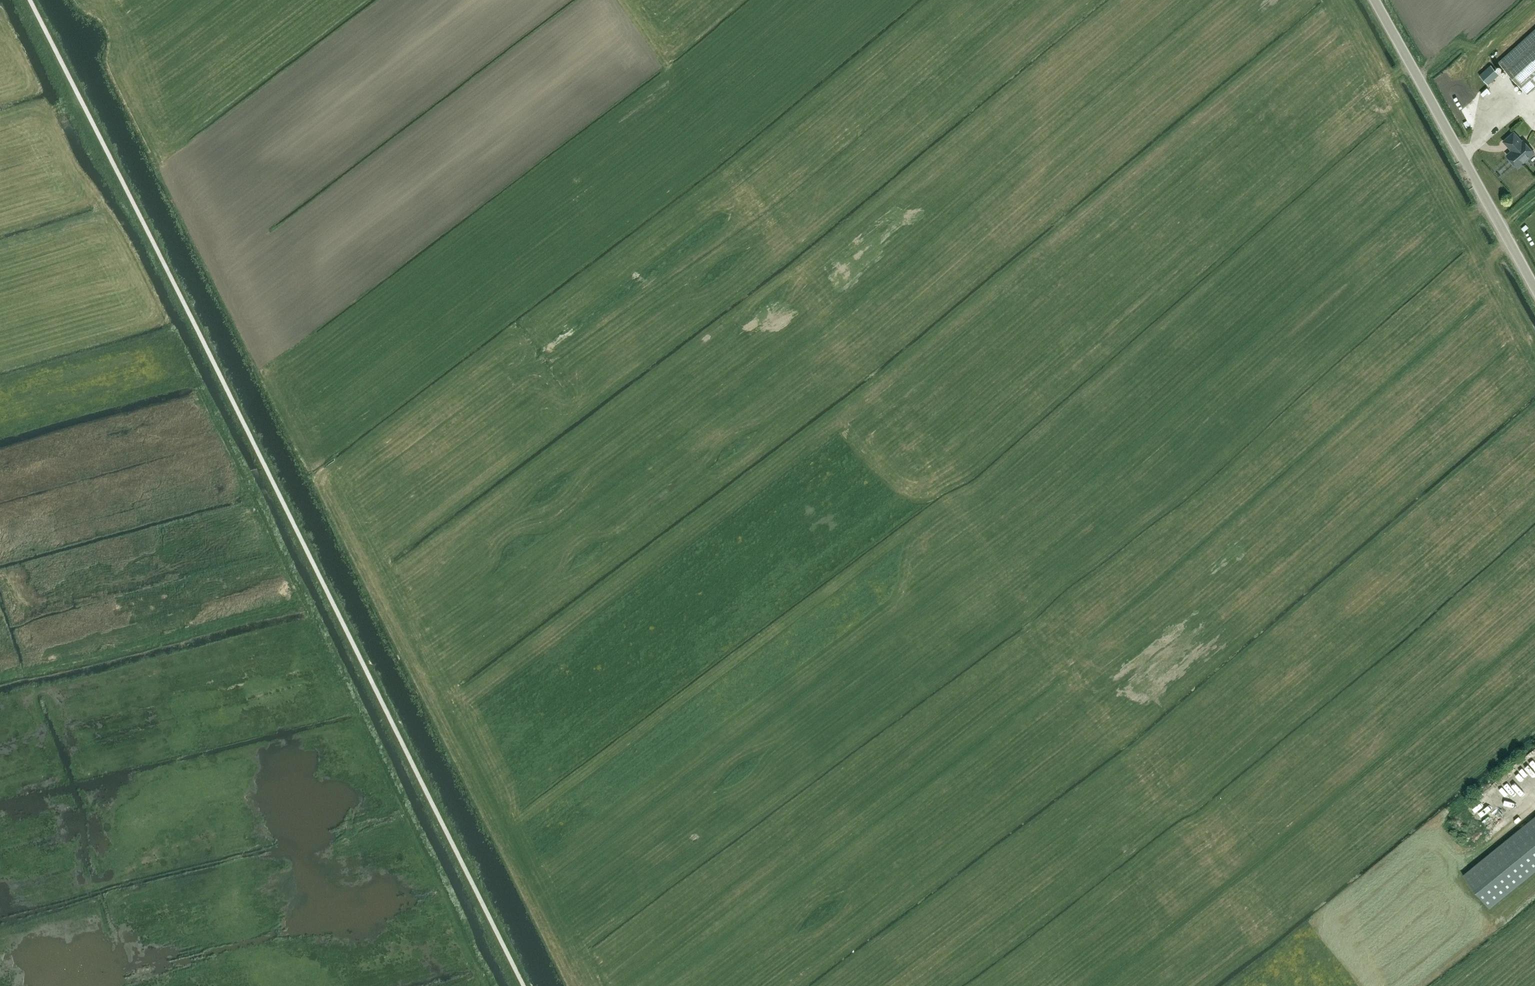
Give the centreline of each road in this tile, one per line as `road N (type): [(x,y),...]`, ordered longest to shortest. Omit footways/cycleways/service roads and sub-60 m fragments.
road 1 (tertiary): [(1534,299),(1375,0)]

